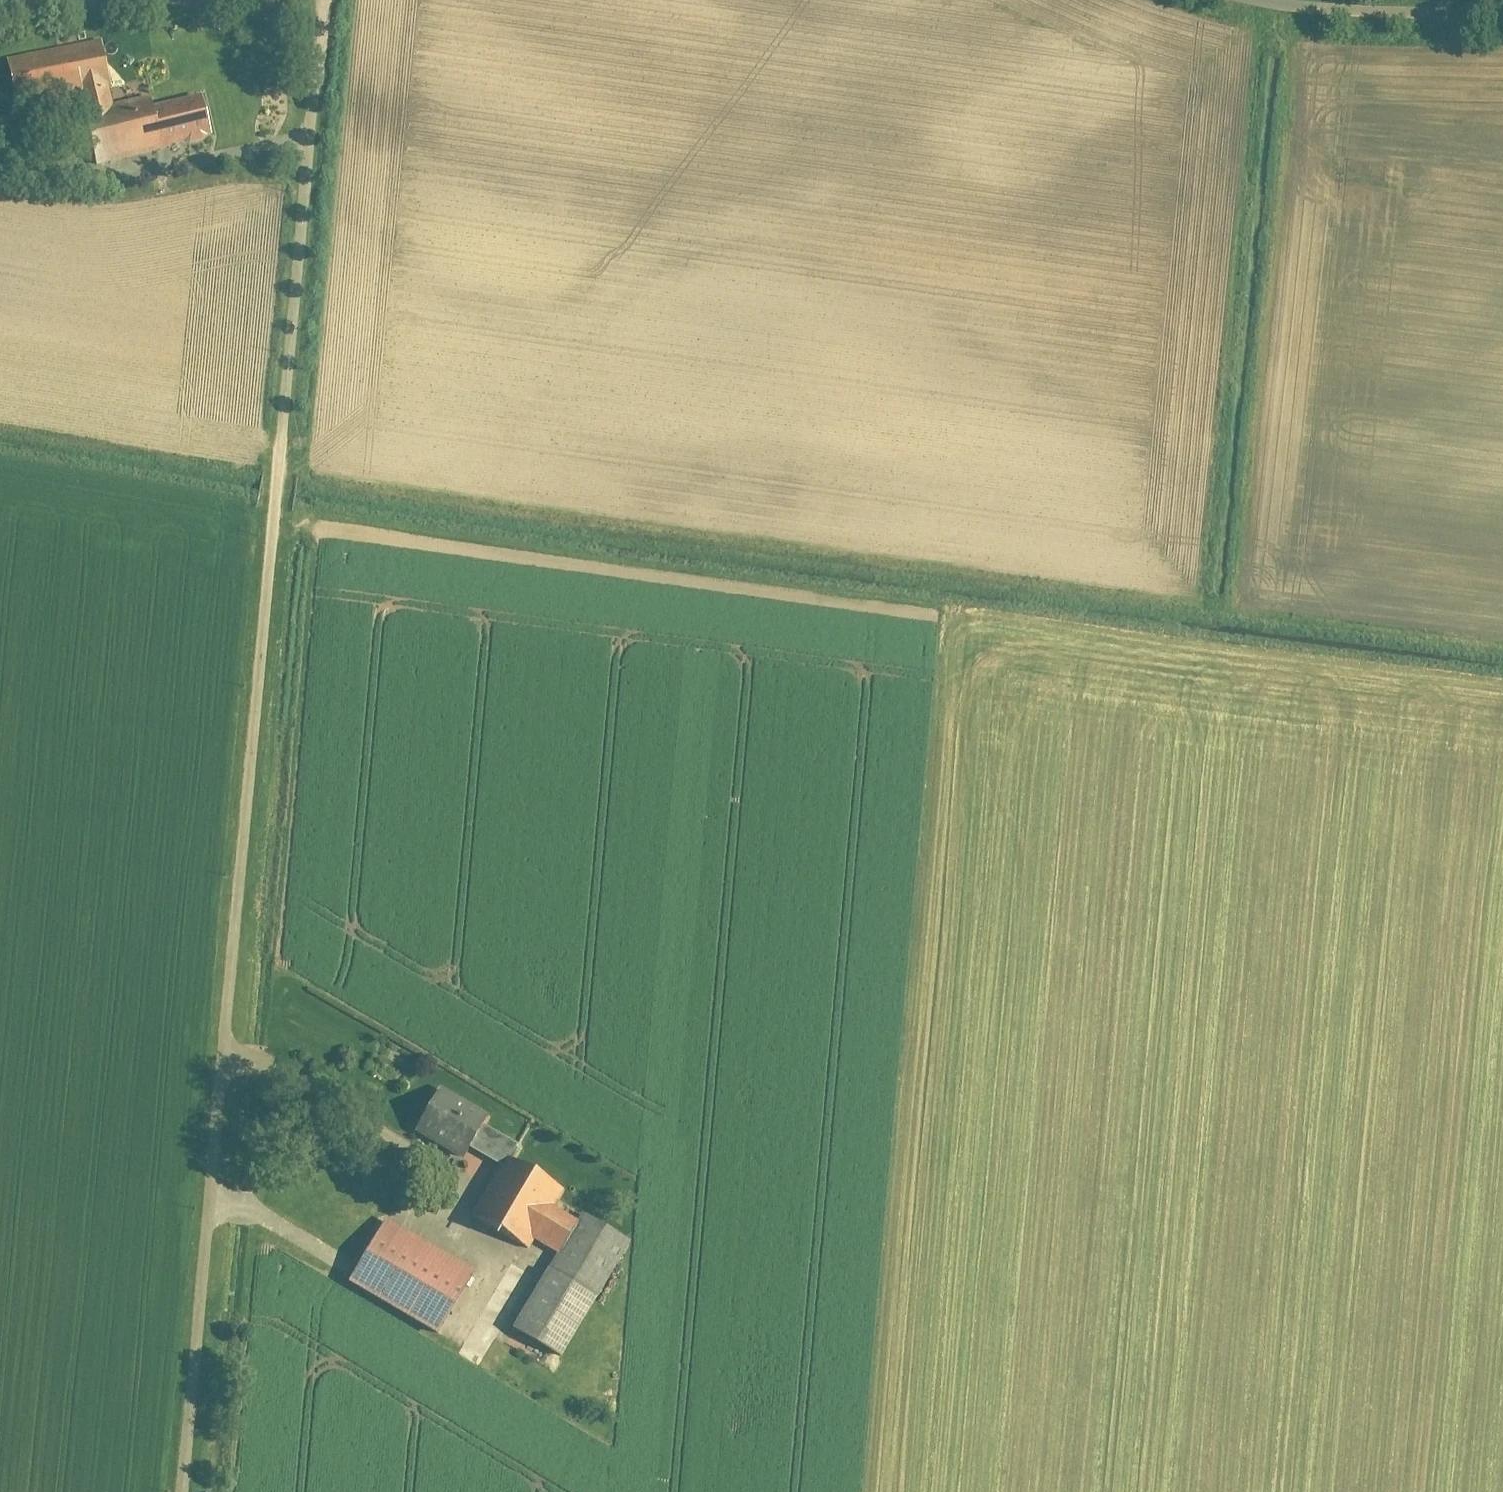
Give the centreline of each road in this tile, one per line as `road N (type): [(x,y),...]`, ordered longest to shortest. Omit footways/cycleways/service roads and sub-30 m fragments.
road 1 (unclassified): [(192,1491),(347,0)]
road 2 (unclassified): [(1502,4),(1379,0)]

